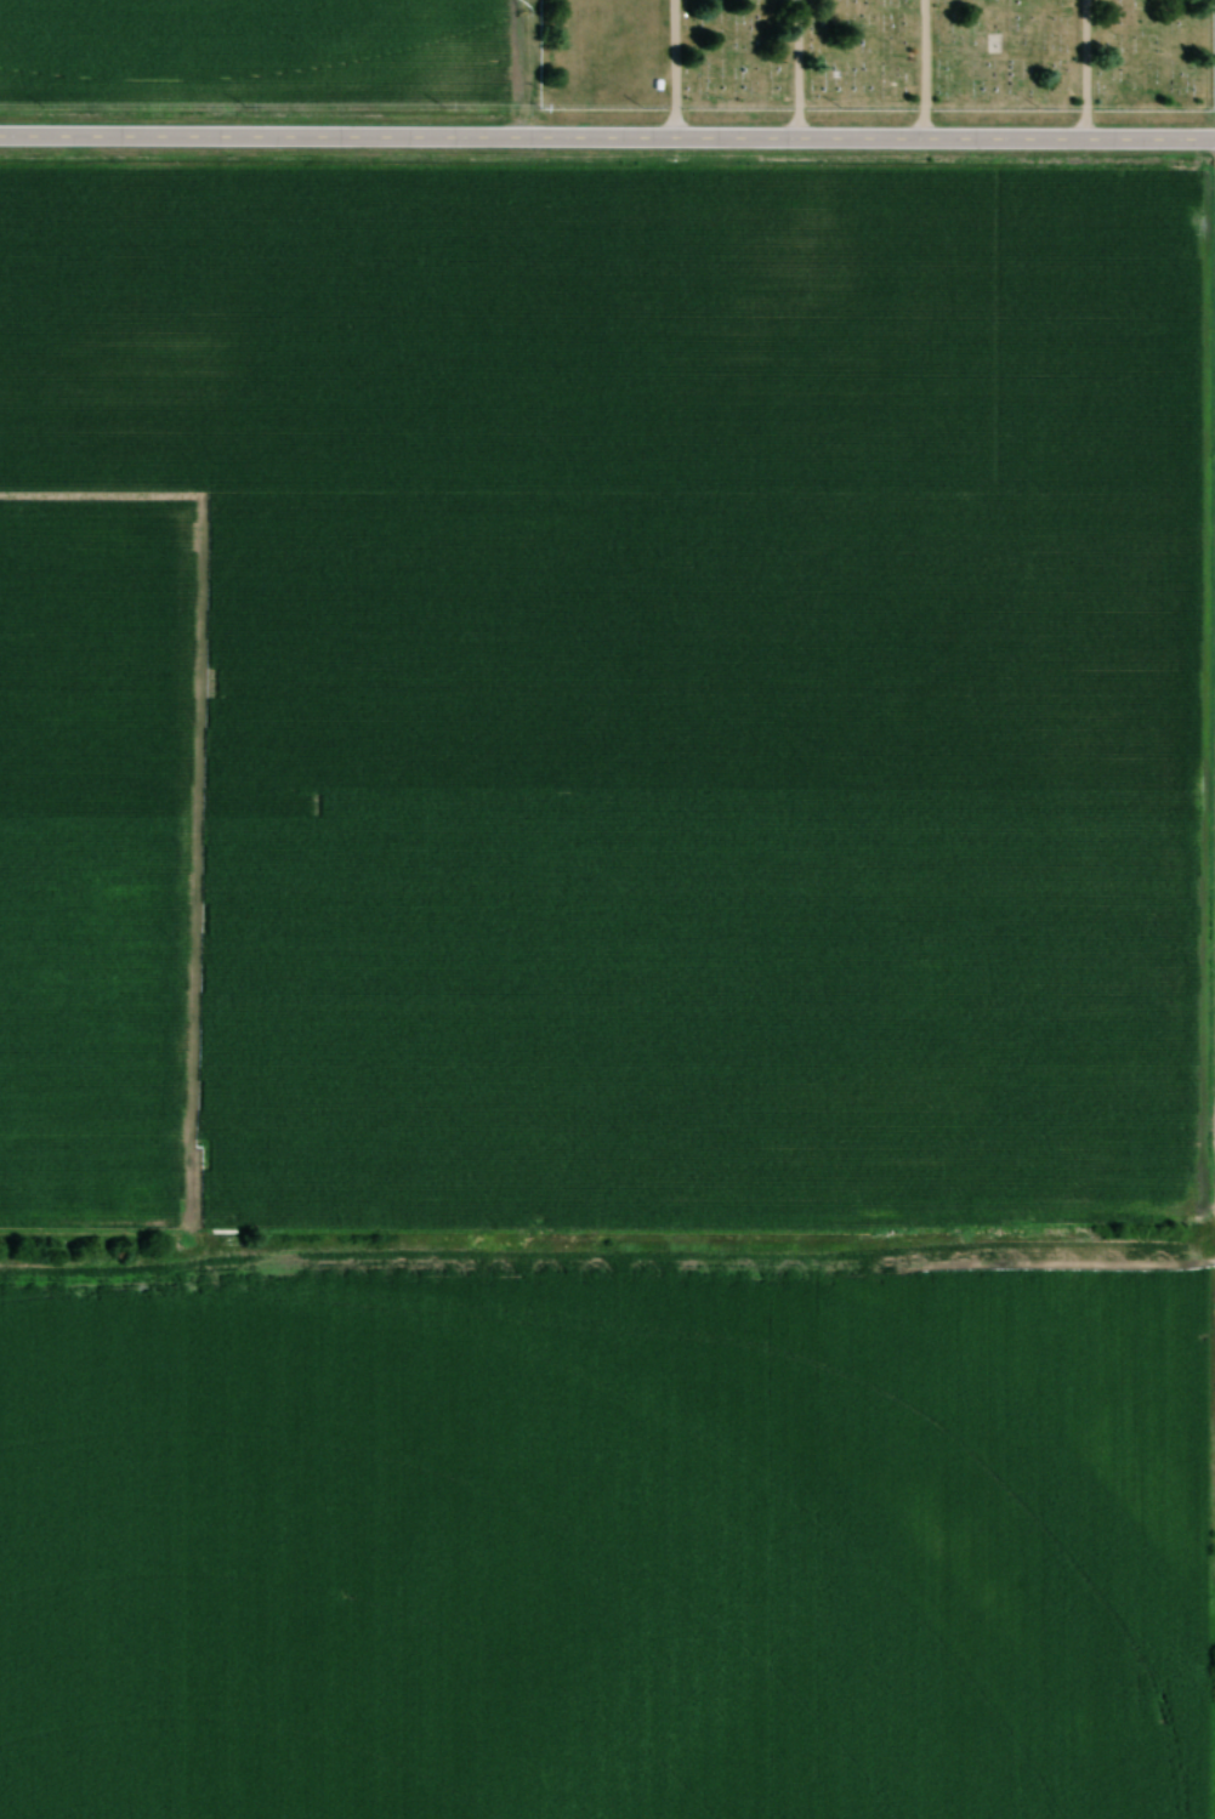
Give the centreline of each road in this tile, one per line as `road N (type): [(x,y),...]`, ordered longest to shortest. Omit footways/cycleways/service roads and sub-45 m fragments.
road 1 (tertiary): [(1214,140),(0,137)]

